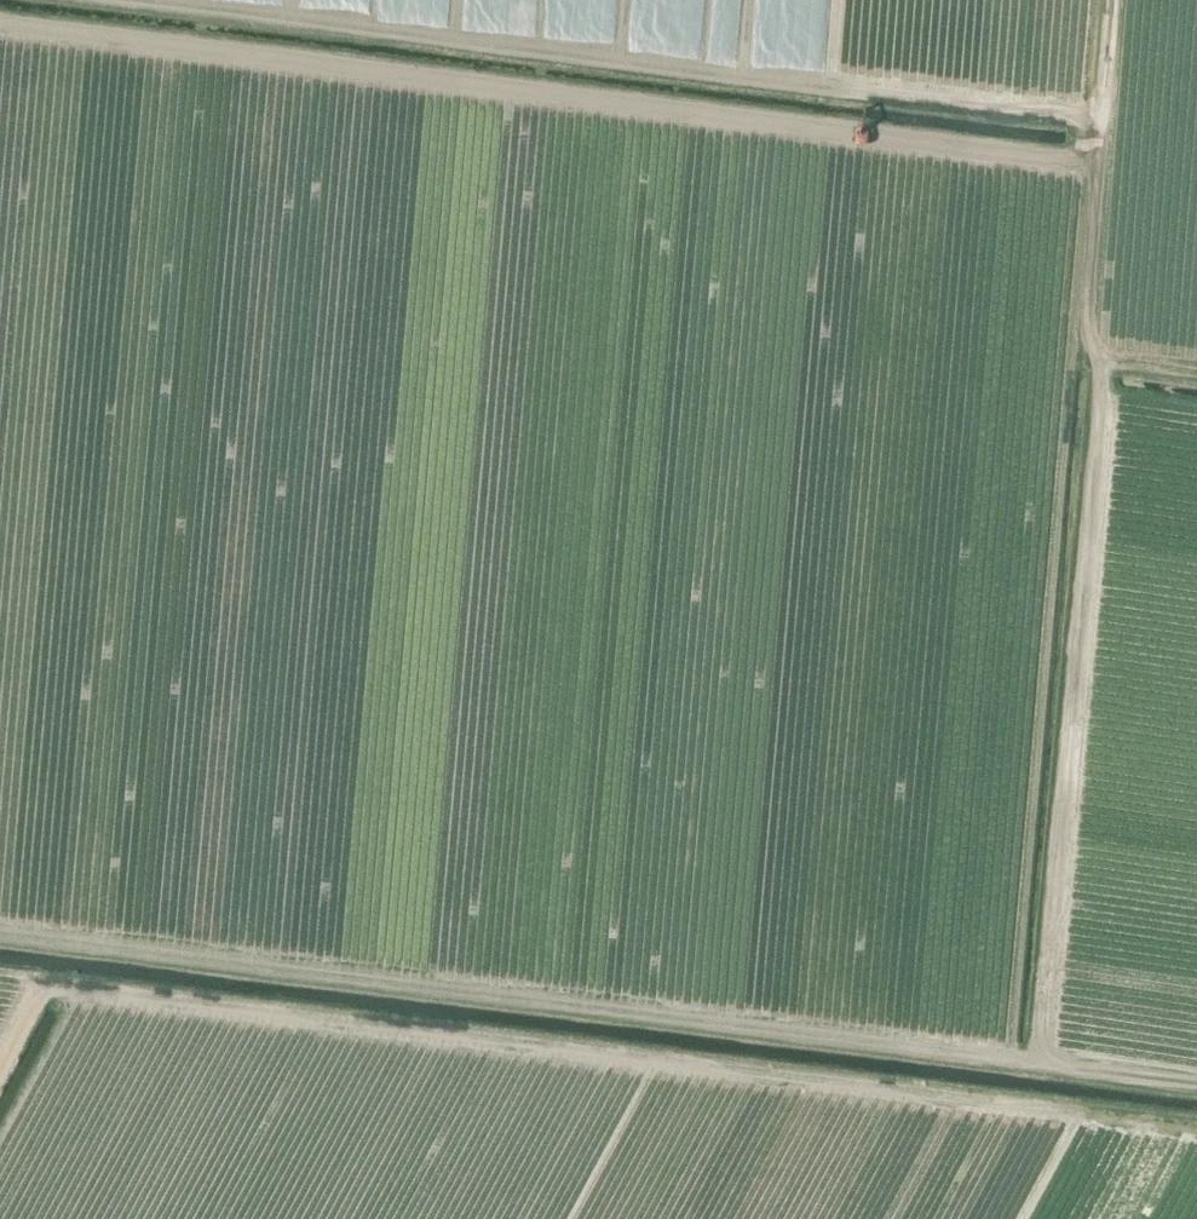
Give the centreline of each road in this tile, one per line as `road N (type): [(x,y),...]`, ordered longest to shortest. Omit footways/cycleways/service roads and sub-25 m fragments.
road 1 (track): [(1113,0),(1101,139),(1120,184),(1119,223),(1040,1066),(941,1053)]
road 2 (track): [(1040,1066),(1196,1087)]

